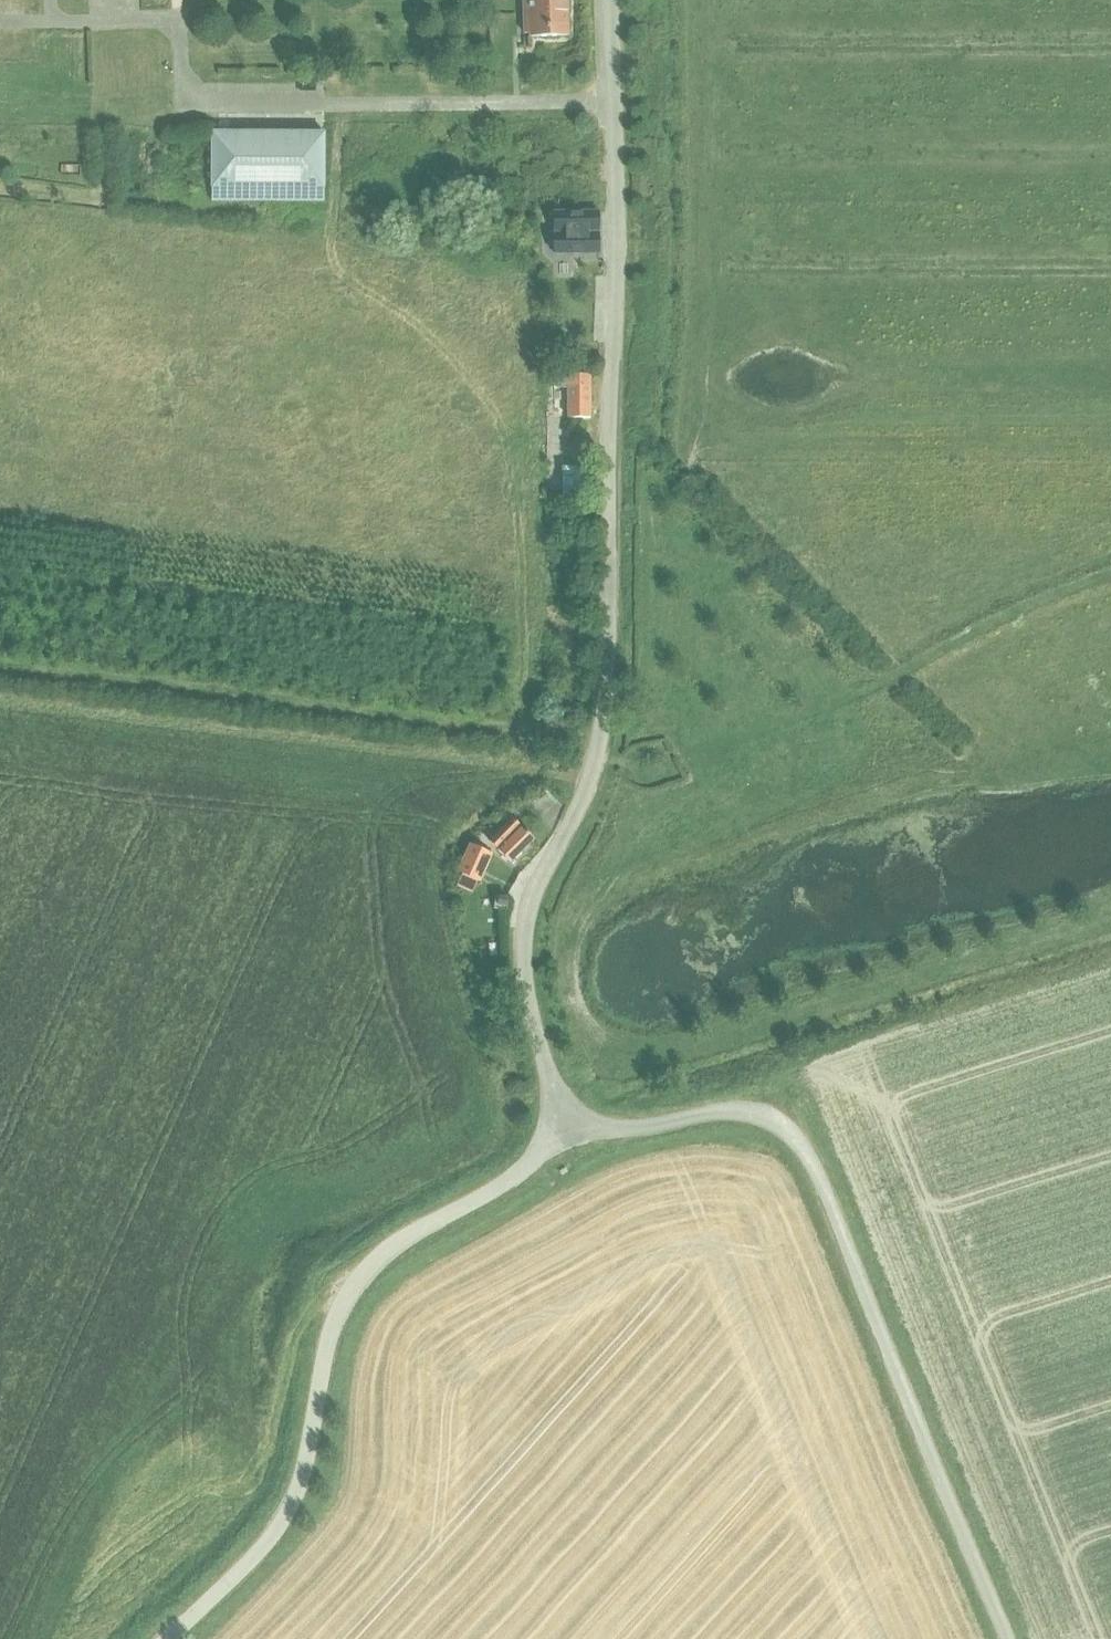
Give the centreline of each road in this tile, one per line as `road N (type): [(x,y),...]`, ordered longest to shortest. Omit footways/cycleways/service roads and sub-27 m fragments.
road 1 (unclassified): [(569,1126),(545,1067),(522,943),(534,886),(588,783),(603,709),(616,237),(612,0)]
road 2 (unclassified): [(1007,1638),(801,1144),(752,1111),(625,1128),(569,1126)]
road 3 (unclassified): [(169,1638),(287,1515),(302,1479),(329,1337),(372,1262),(479,1199),(569,1126)]

